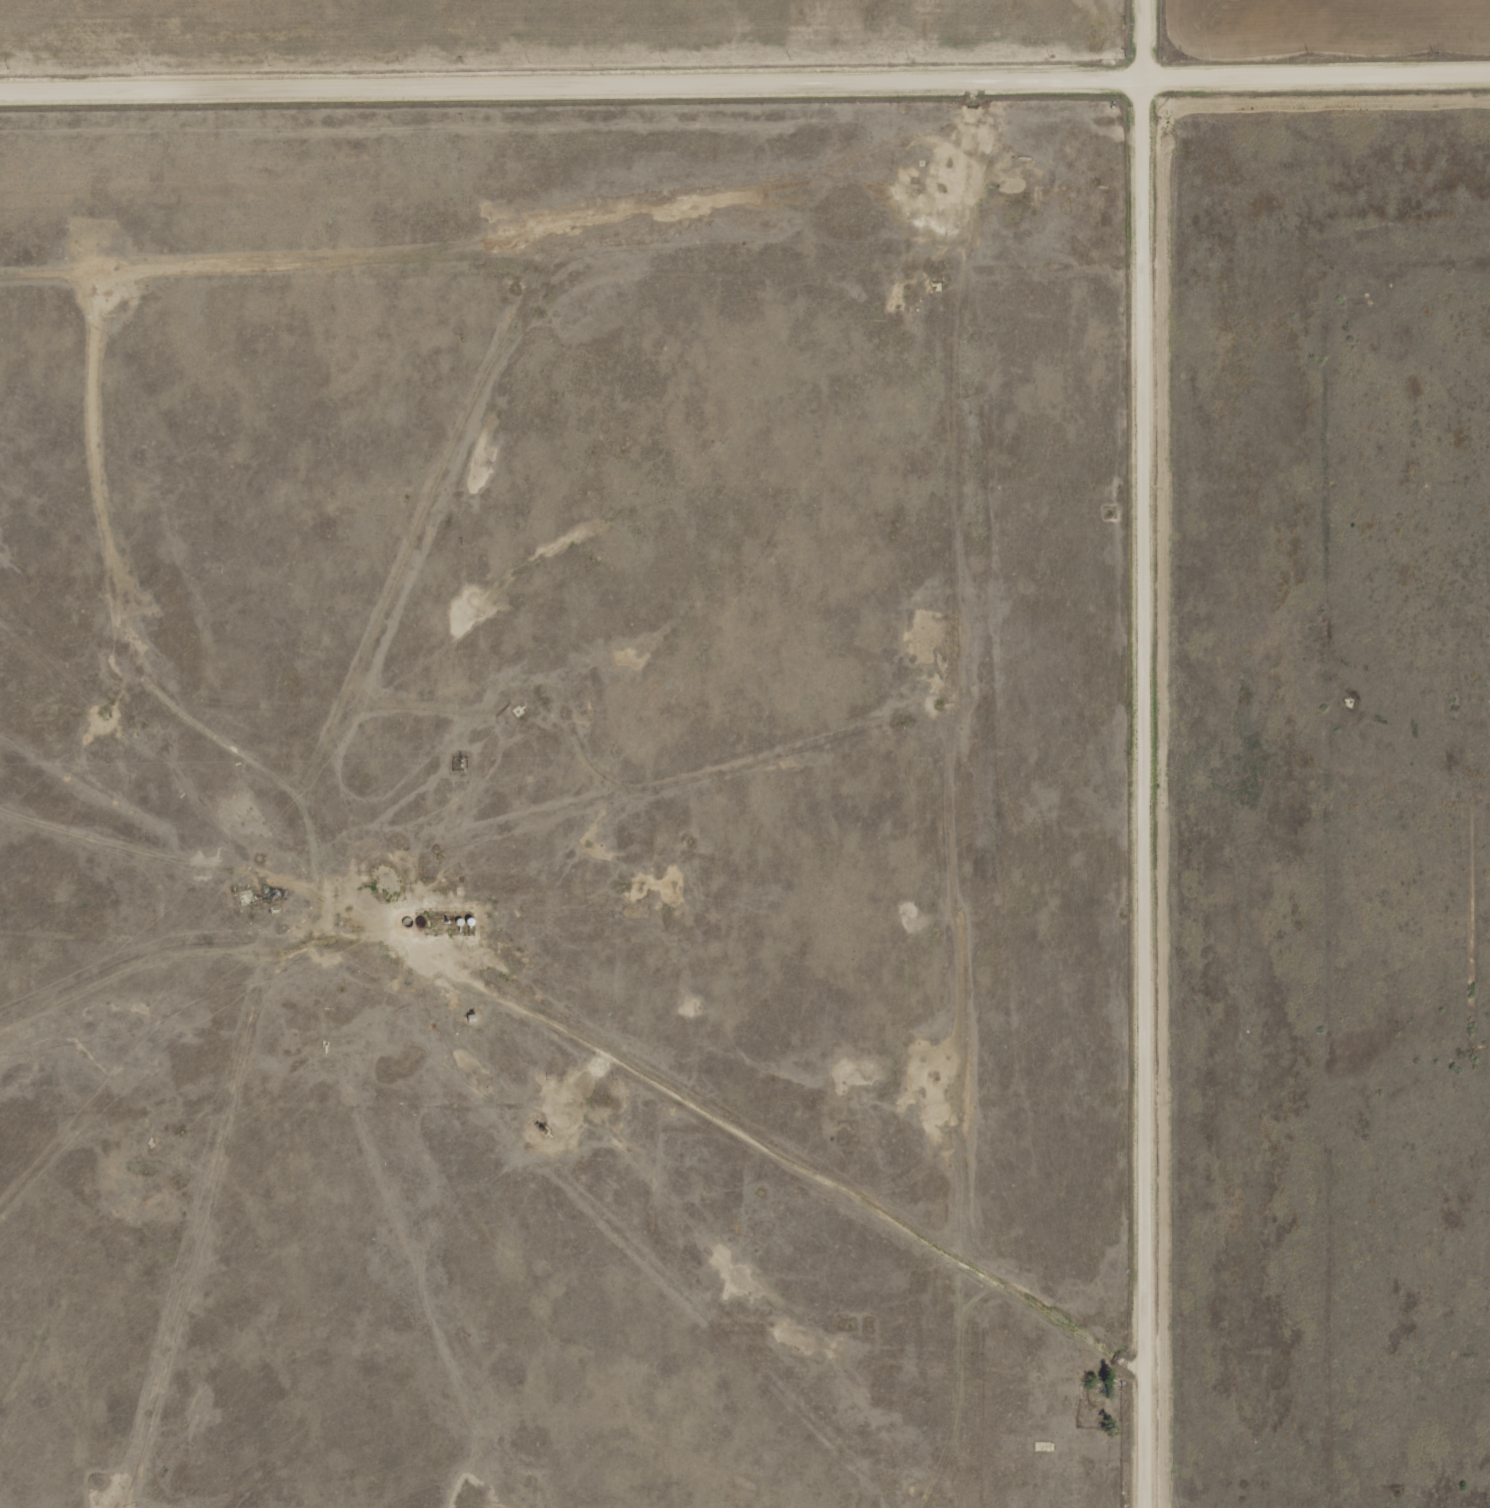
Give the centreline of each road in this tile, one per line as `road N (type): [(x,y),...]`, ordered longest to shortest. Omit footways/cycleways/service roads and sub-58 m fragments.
road 1 (residential): [(1152,1507),(1151,0)]
road 2 (residential): [(0,90),(1489,73)]

